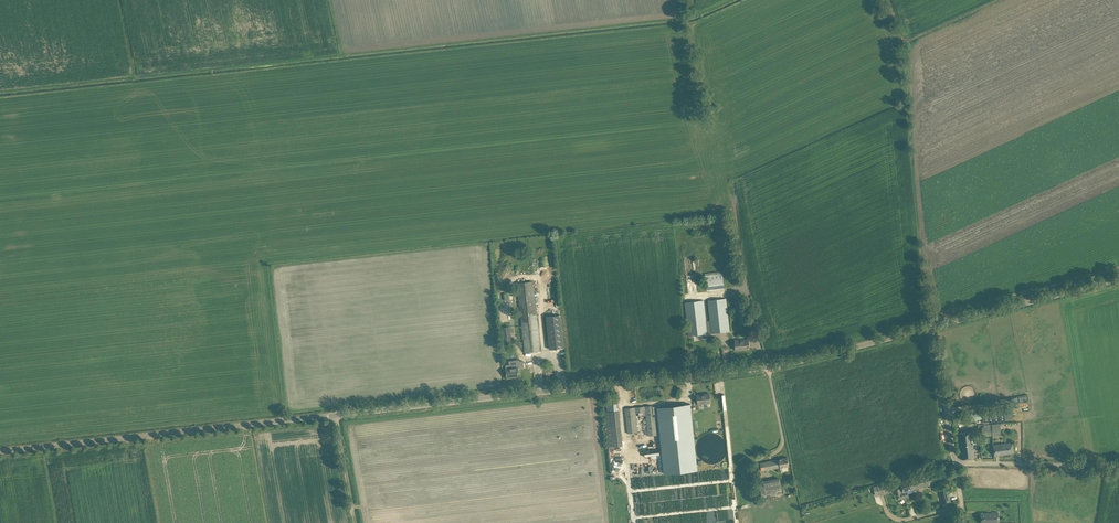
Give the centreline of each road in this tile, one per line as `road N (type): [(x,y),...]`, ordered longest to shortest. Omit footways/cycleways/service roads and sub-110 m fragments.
road 1 (unclassified): [(0,451),(773,368),(932,327)]
road 2 (unclassified): [(932,327),(1118,279)]
road 3 (unclassified): [(1118,468),(956,462)]
road 4 (unclassified): [(956,462),(932,327)]

